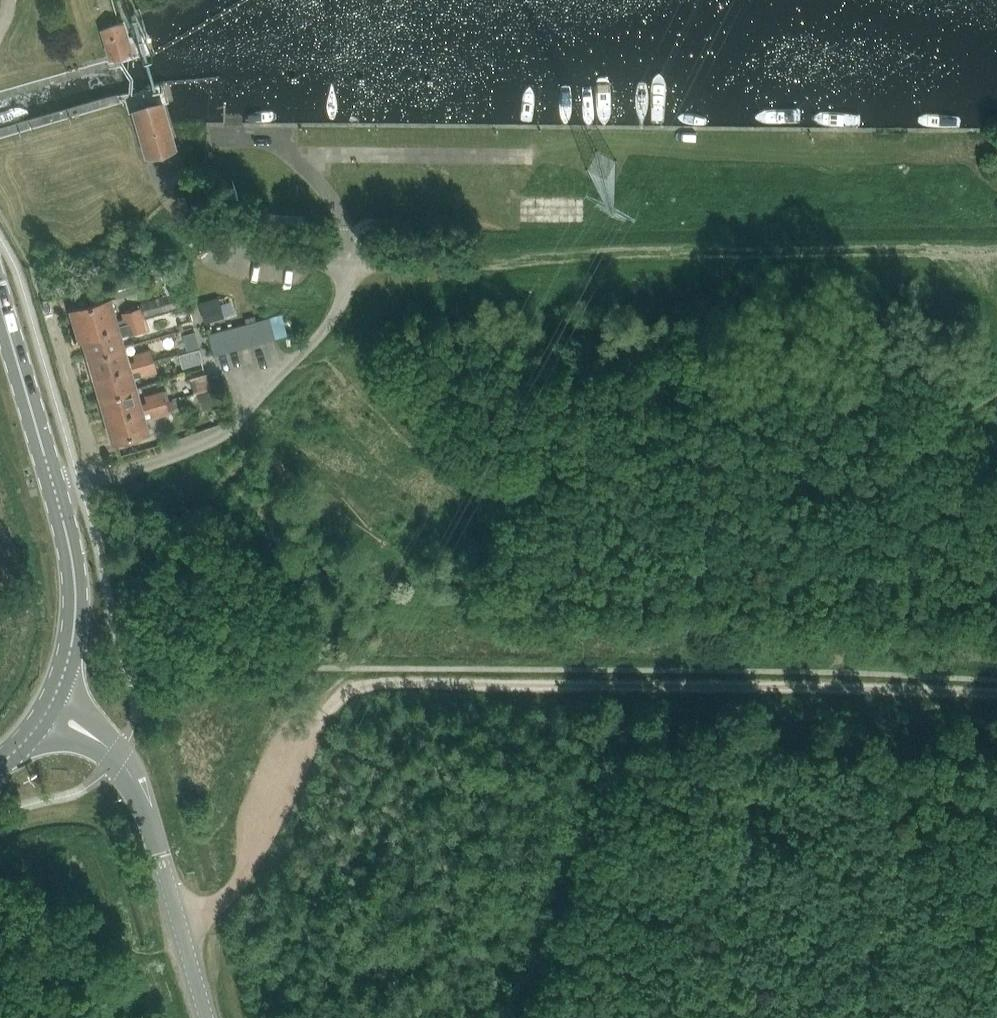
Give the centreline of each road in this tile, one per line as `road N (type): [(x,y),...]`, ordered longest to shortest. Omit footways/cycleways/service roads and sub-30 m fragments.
road 1 (track): [(413,262),(635,250),(996,248)]
road 2 (track): [(345,682),(834,684)]
road 3 (track): [(835,673),(880,476),(909,440),(963,411)]
road 4 (track): [(329,704),(232,893),(177,918)]
road 5 (tertiary): [(206,1017),(137,787)]
road 6 (residential): [(54,488),(96,476),(46,298)]
road 7 (secondary): [(56,693),(75,606),(54,488)]
road 8 (secondary): [(54,488),(0,304)]
road 9 (track): [(834,684),(996,691)]
road 10 (tertiary): [(137,787),(139,773),(122,747),(56,693)]

